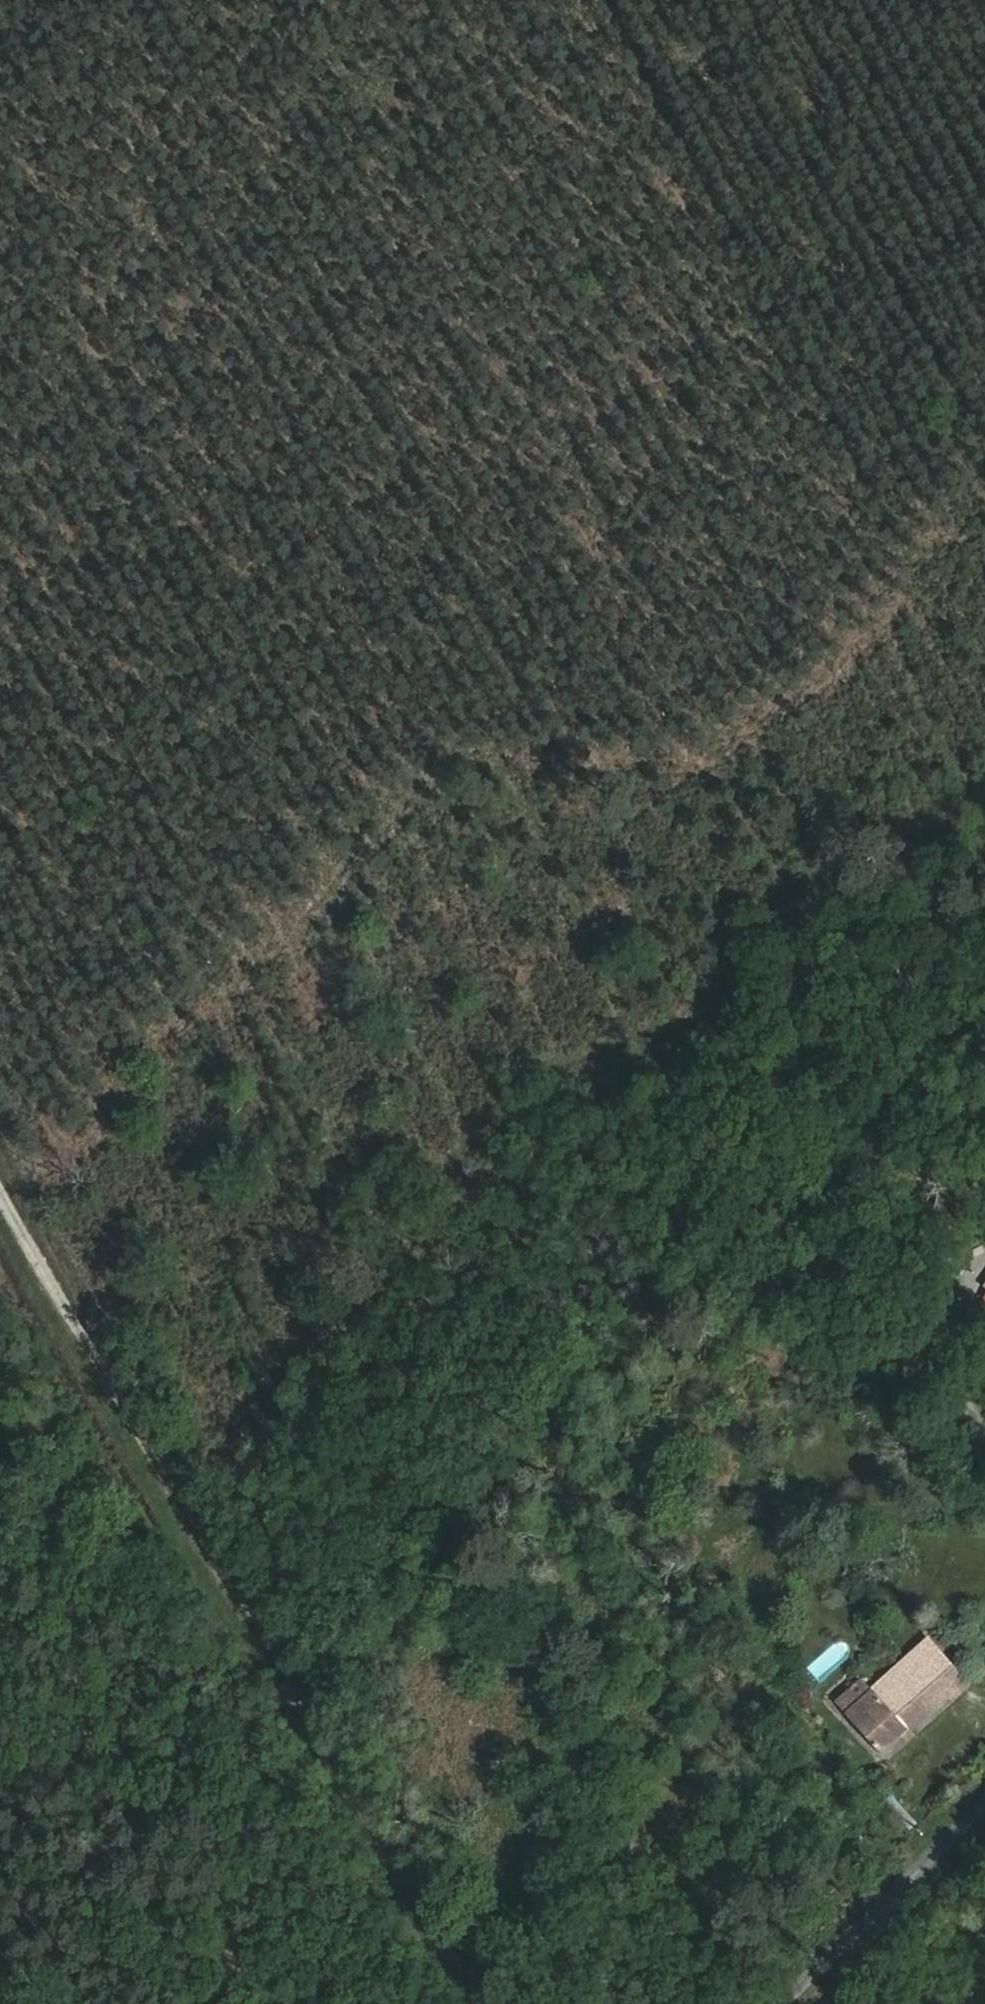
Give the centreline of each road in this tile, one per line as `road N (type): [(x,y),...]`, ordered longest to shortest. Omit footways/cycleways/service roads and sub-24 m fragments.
road 1 (track): [(463,2003),(0,1137)]
road 2 (unclassified): [(984,1826),(803,2003)]

